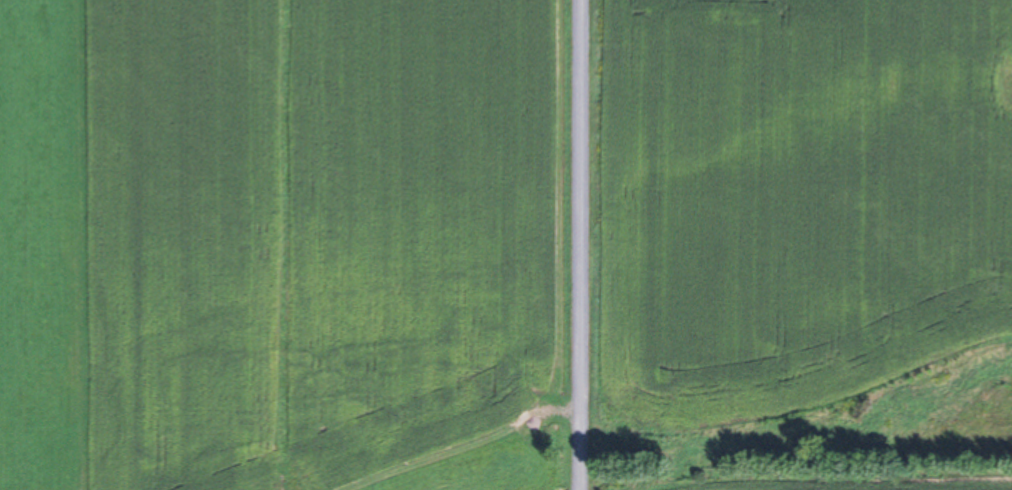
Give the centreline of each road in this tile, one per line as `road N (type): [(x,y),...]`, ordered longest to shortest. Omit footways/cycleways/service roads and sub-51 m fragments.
road 1 (residential): [(581,489),(583,0)]

